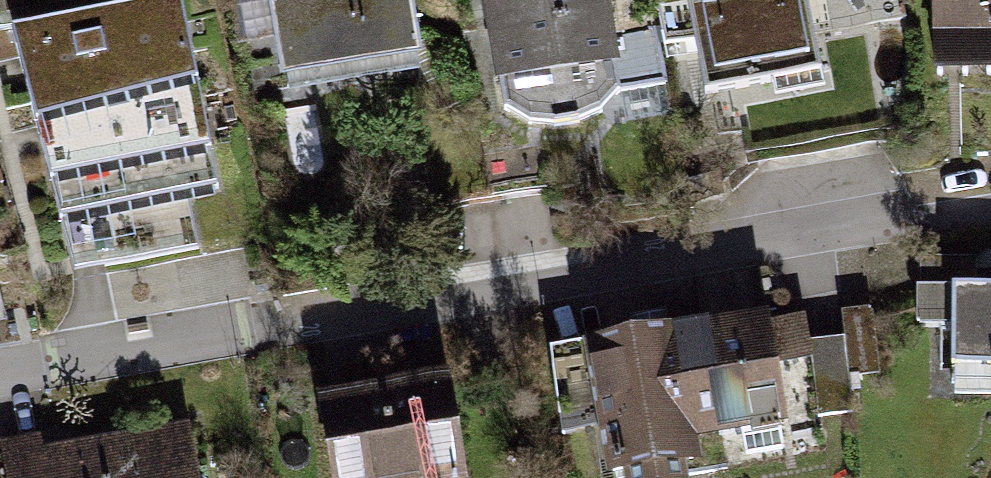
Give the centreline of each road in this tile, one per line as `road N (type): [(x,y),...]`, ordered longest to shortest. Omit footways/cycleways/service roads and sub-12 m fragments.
road 1 (residential): [(0,380),(255,339),(889,213)]

